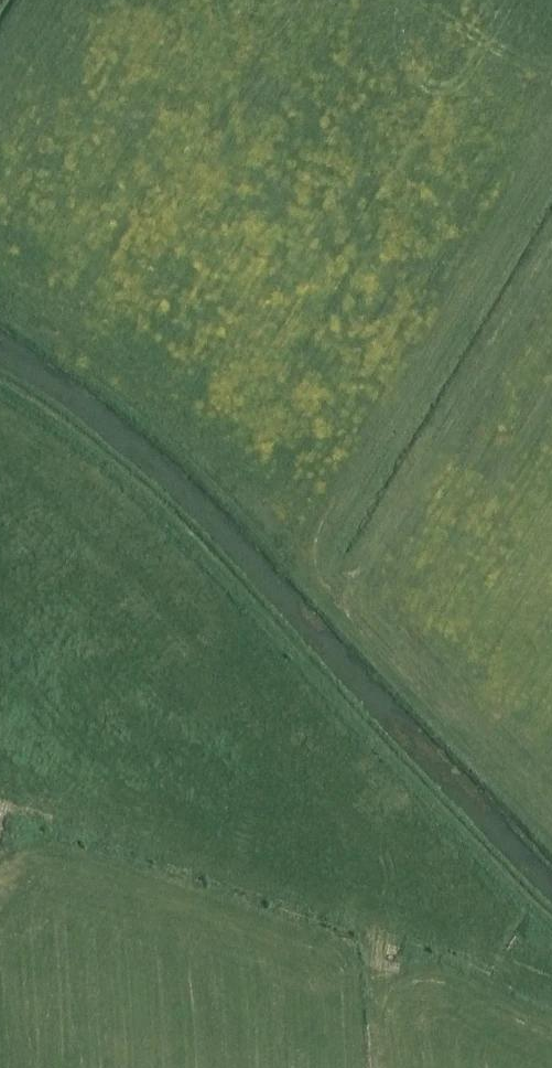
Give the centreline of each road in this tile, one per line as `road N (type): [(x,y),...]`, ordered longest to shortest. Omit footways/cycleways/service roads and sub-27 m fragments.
road 1 (track): [(551,921),(161,517),(0,384)]
road 2 (track): [(0,307),(90,373),(230,496),(551,840)]

